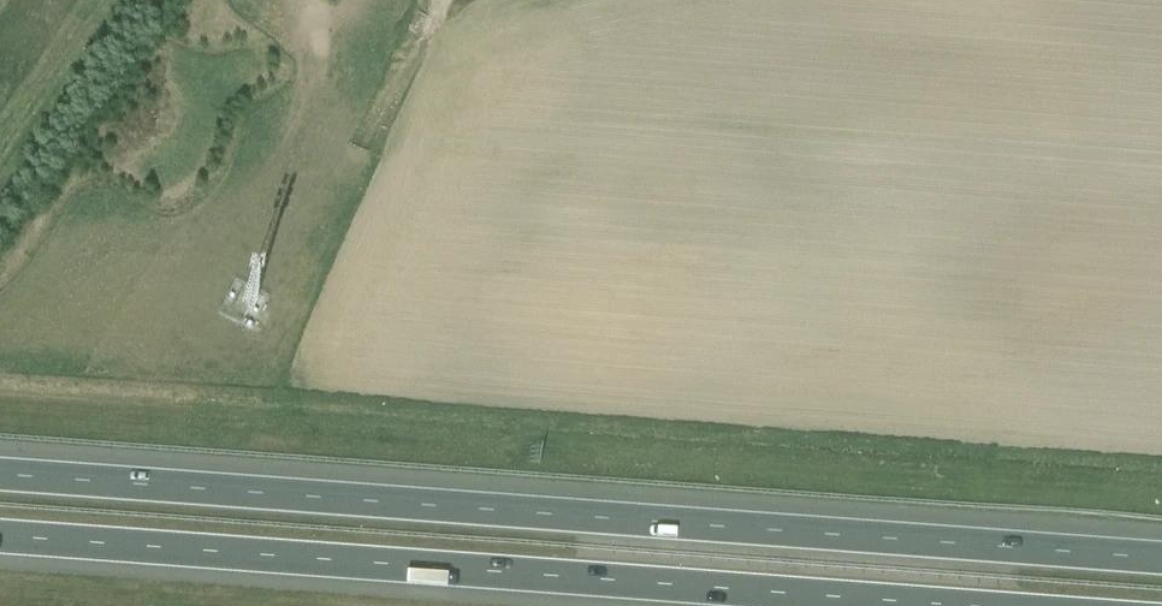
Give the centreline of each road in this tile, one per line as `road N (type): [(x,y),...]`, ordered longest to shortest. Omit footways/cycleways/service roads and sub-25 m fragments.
road 1 (motorway): [(1161,564),(0,482)]
road 2 (motorway): [(0,536),(964,605)]
road 3 (track): [(0,146),(101,0)]

